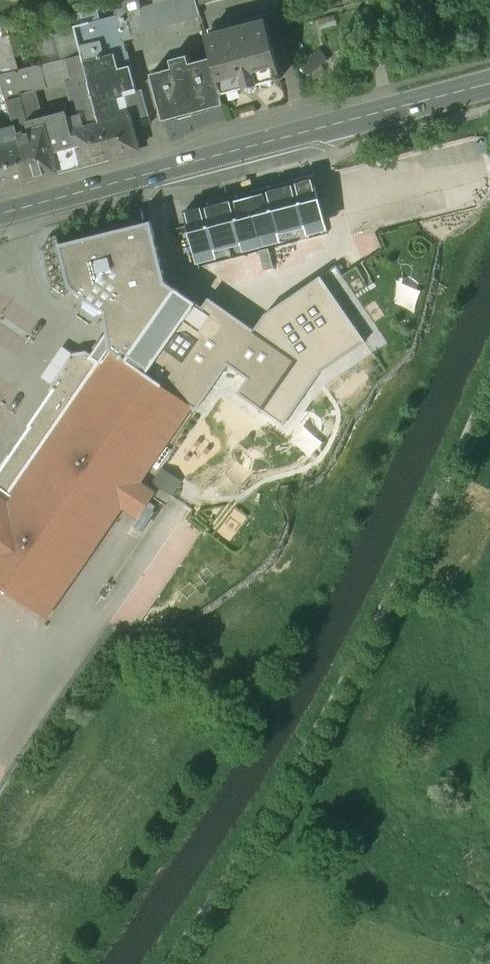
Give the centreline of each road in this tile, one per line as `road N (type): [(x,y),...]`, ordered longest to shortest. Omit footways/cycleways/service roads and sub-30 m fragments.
road 1 (track): [(169,963),(304,760),(489,380)]
road 2 (secondary): [(489,82),(0,214)]

